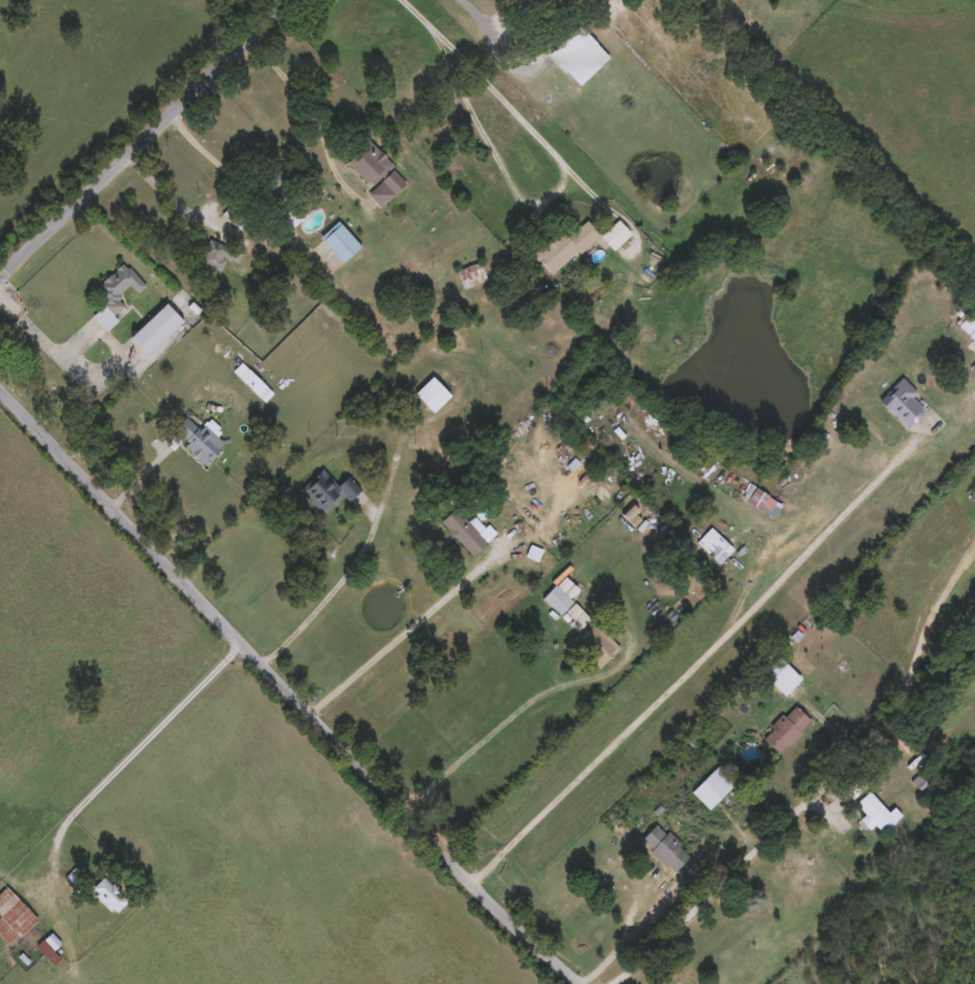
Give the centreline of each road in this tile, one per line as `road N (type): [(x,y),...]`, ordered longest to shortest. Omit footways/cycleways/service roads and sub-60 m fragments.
road 1 (residential): [(53,442),(402,807),(585,983)]
road 2 (residential): [(940,414),(476,881)]
road 3 (residential): [(62,218),(288,0)]

